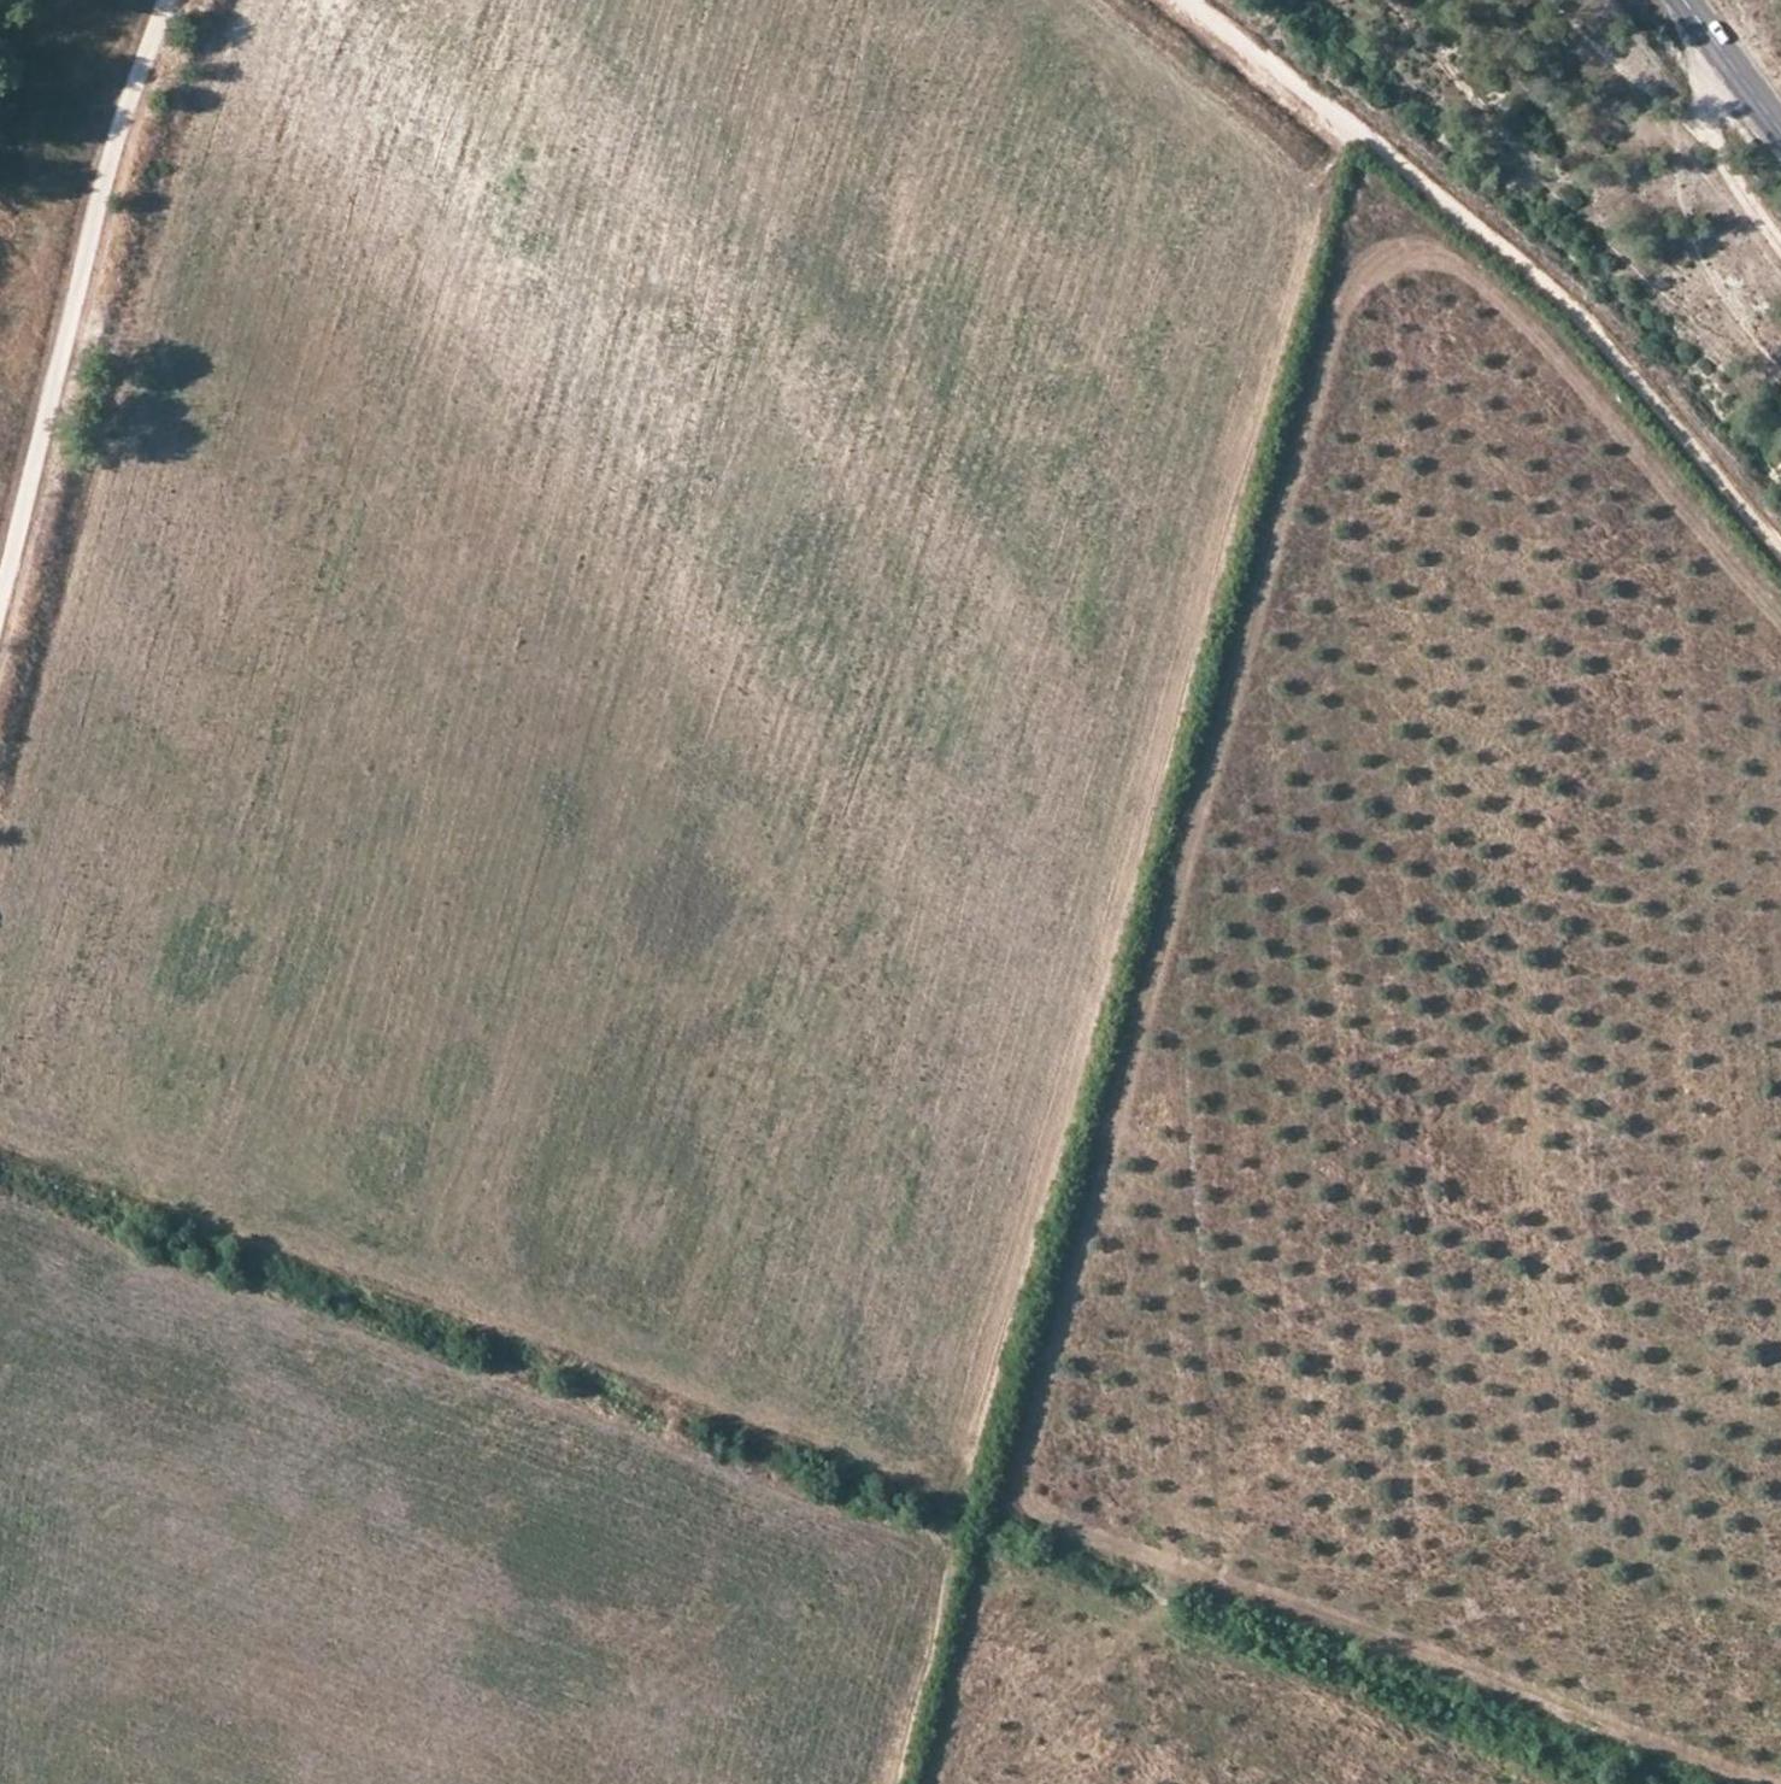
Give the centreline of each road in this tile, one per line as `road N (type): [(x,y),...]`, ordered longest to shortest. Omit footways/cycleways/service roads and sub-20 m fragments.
road 1 (track): [(177,0),(107,175),(0,607)]
road 2 (tertiary): [(1685,0),(1780,128)]

